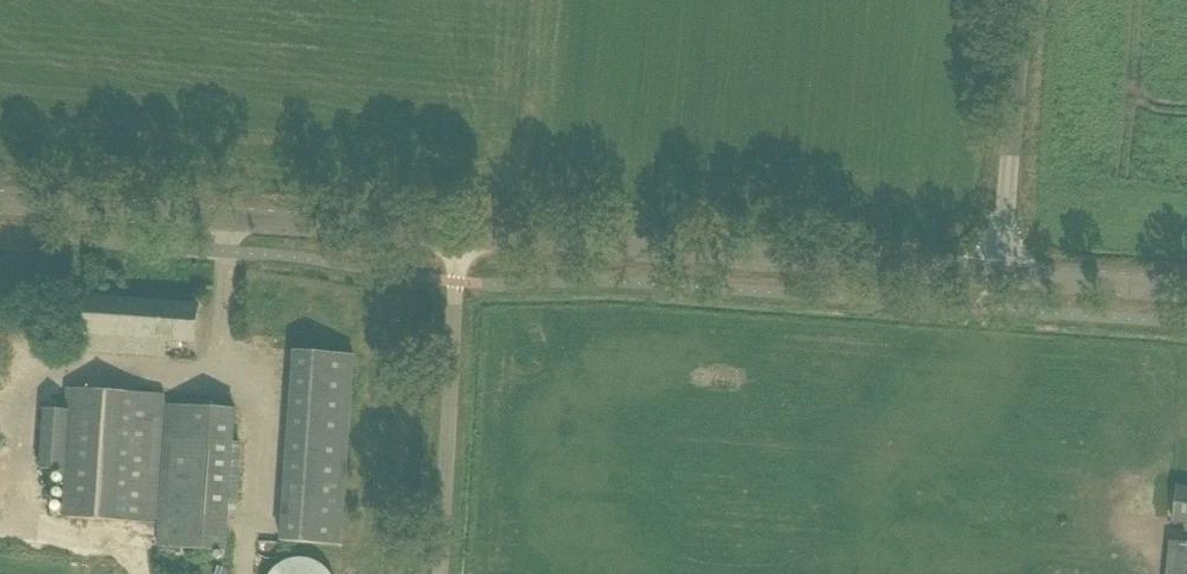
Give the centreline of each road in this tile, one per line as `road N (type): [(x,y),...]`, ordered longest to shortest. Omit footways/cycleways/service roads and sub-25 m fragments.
road 1 (tertiary): [(1002,276),(457,239)]
road 2 (tertiary): [(457,239),(0,205)]
road 3 (unclassified): [(435,573),(457,239)]
road 4 (unclassified): [(1002,276),(1021,0)]
road 5 (tertiary): [(1186,290),(1002,276)]

